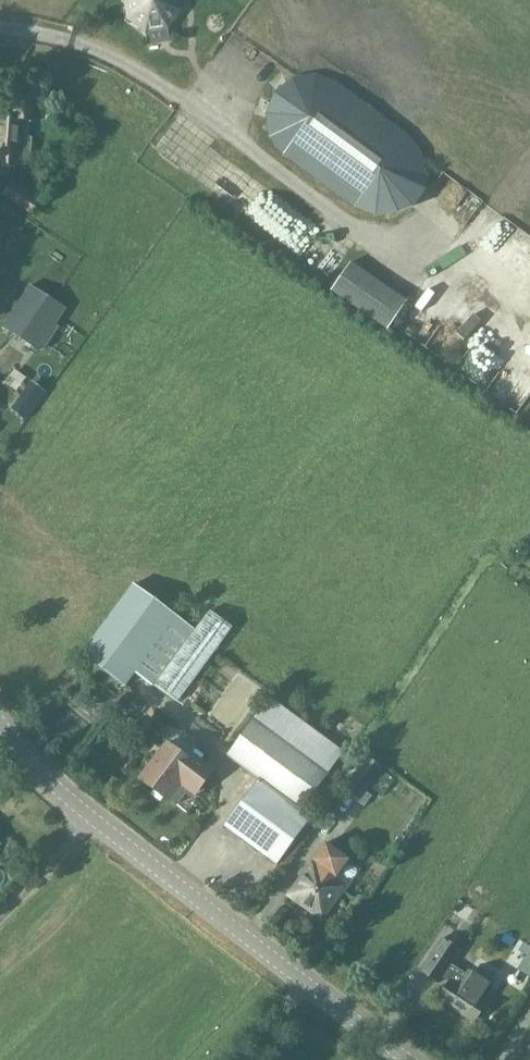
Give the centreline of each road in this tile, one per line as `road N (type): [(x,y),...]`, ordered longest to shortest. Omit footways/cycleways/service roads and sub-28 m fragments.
road 1 (tertiary): [(410,1059),(106,827),(38,770),(0,721)]
road 2 (track): [(0,912),(93,817)]

